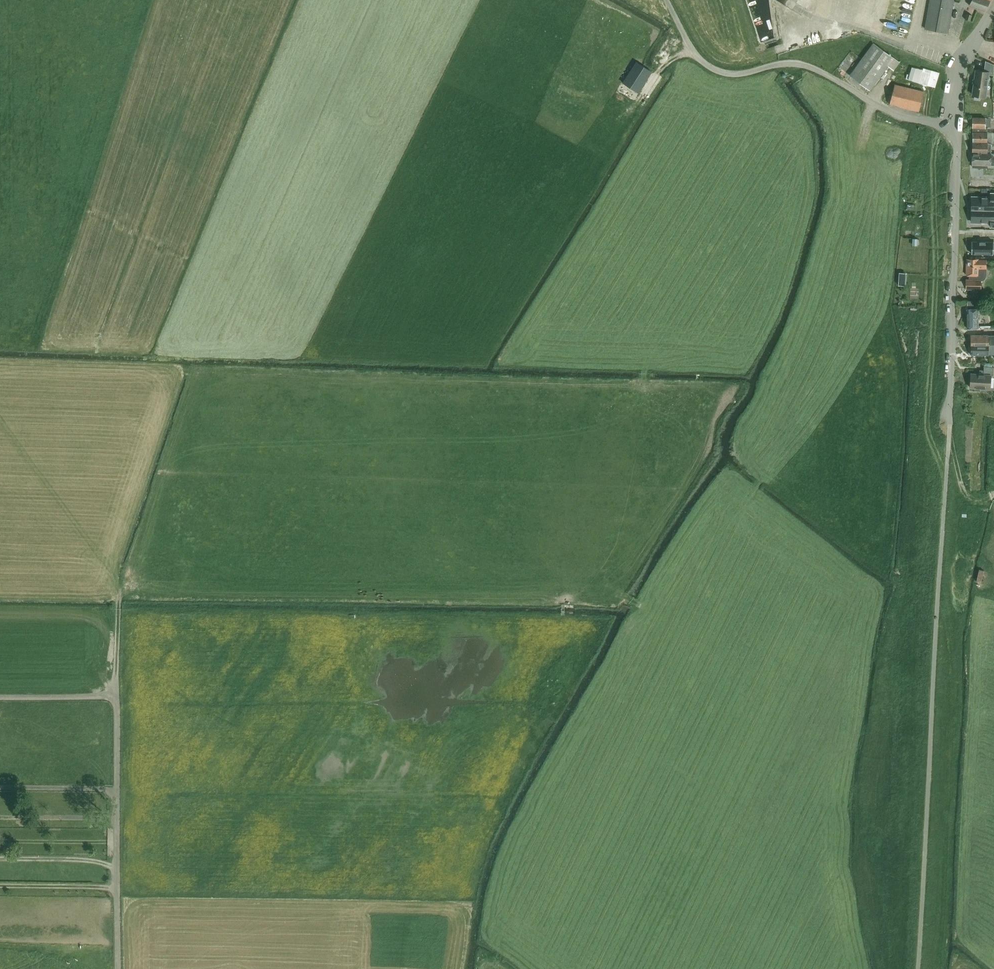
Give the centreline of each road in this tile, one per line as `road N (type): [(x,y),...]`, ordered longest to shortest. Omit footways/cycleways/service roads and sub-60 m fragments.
road 1 (track): [(118,968),(115,698),(0,698)]
road 2 (unclassified): [(950,125),(892,112),(800,63),(737,74),(713,69),(695,55),(665,0)]
road 3 (residential): [(949,413),(958,145),(950,125)]
road 4 (residential): [(950,125),(961,59),(993,6)]

